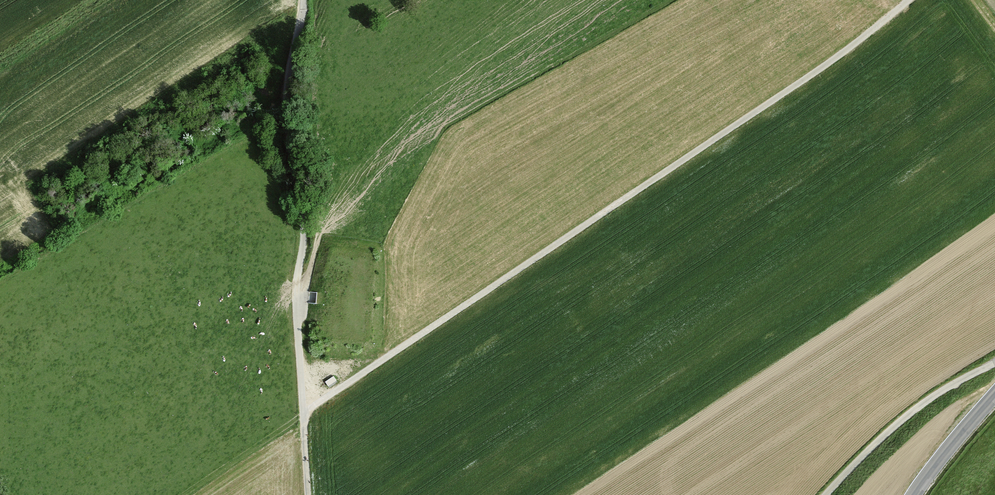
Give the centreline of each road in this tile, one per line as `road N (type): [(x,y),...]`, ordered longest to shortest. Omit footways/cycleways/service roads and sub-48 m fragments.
road 1 (track): [(182,494),(763,108),(907,0)]
road 2 (track): [(306,494),(294,312),(301,225),(281,86),(299,0)]
road 3 (unclassified): [(823,494),(915,408),(994,365)]
road 4 (tertiary): [(994,394),(911,494)]
road 5 (track): [(294,306),(326,187)]

